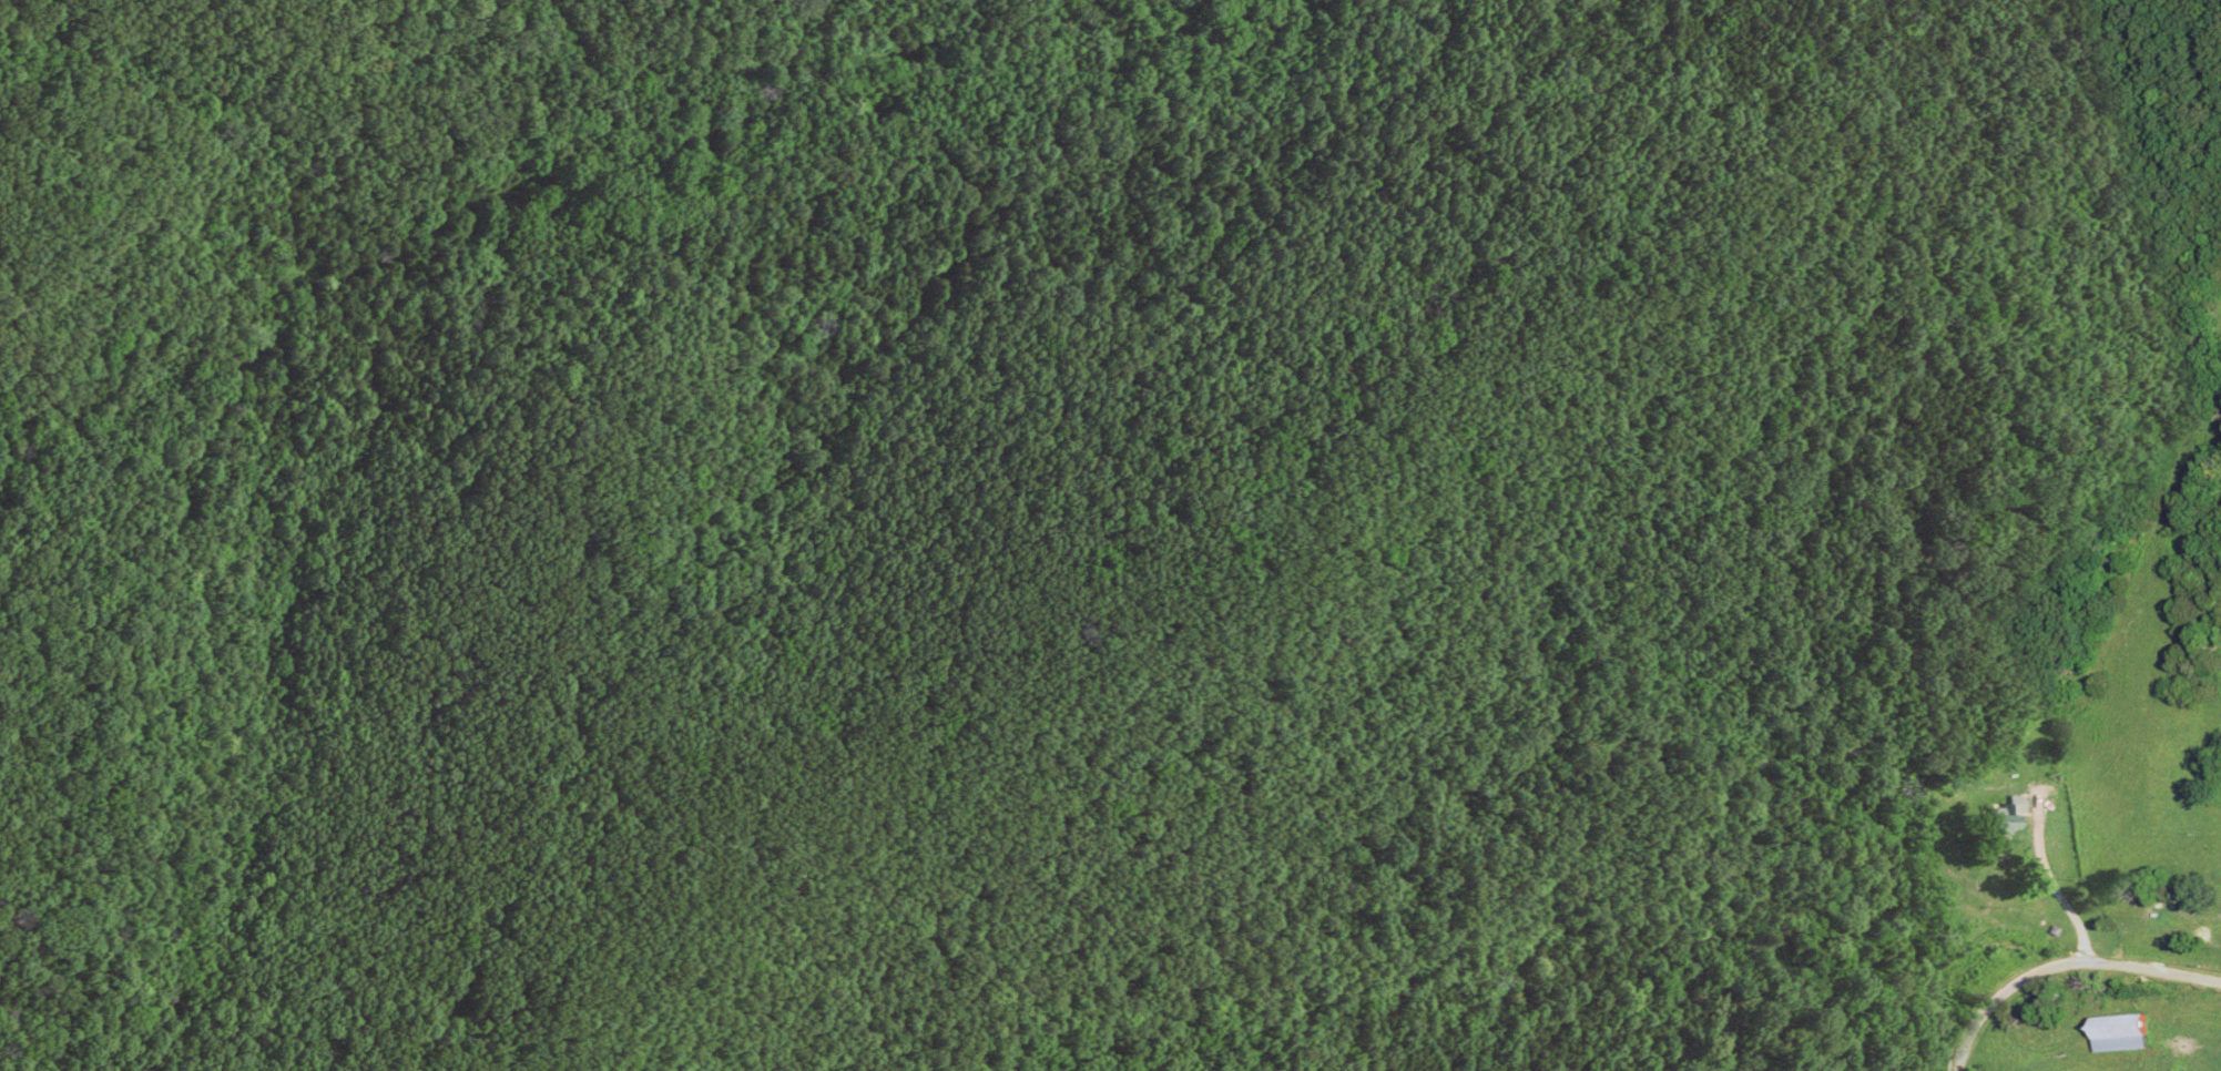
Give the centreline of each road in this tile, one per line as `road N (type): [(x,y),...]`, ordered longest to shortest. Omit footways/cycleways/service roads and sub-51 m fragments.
road 1 (residential): [(2220,981),(2099,959),(2067,962),(1997,998),(1964,1034),(1952,1070)]

